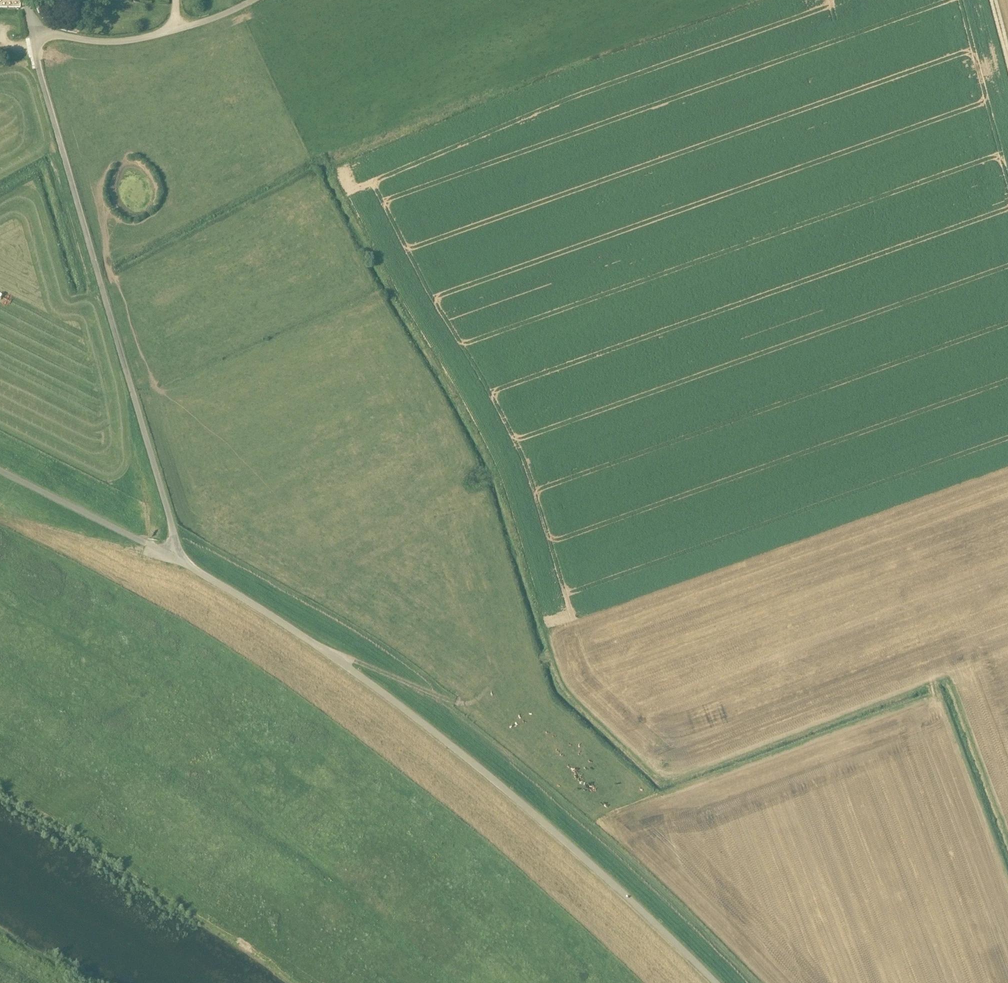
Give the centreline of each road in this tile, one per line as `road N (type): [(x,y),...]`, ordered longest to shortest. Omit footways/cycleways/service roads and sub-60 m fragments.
road 1 (unclassified): [(709,982),(540,827),(353,678),(182,563),(34,36),(102,46),(148,39),(254,0)]
road 2 (track): [(0,516),(182,563),(0,470)]

